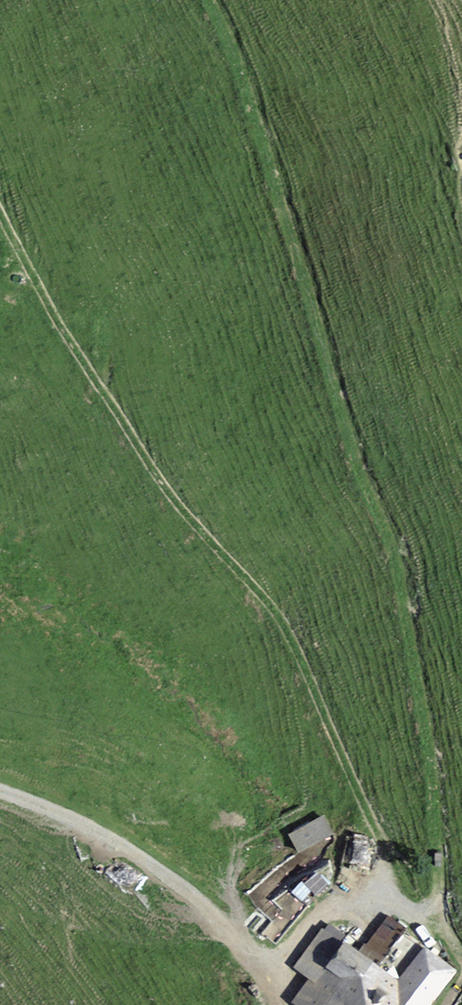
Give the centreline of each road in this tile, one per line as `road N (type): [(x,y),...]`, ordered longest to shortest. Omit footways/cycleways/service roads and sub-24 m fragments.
road 1 (track): [(432,912),(434,787),(404,586),(216,0)]
road 2 (track): [(0,217),(119,415),(282,625),(371,827),(394,903)]
road 3 (track): [(0,787),(69,814),(154,862),(206,902),(293,1004)]
road 4 (track): [(262,970),(311,917),(336,907),(394,903),(450,924)]

